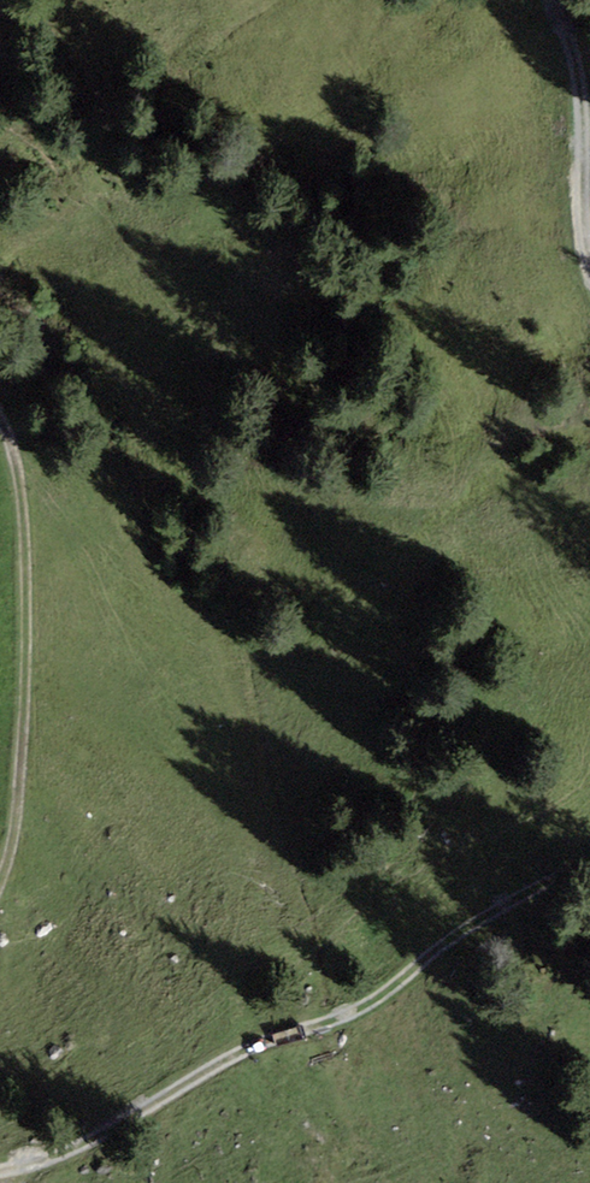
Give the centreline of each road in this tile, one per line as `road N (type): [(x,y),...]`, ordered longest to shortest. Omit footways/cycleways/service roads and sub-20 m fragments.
road 1 (track): [(589,874),(507,907),(357,1008),(0,1172)]
road 2 (track): [(0,846),(11,805),(19,496),(0,431)]
road 3 (track): [(549,0),(577,60),(589,242)]

